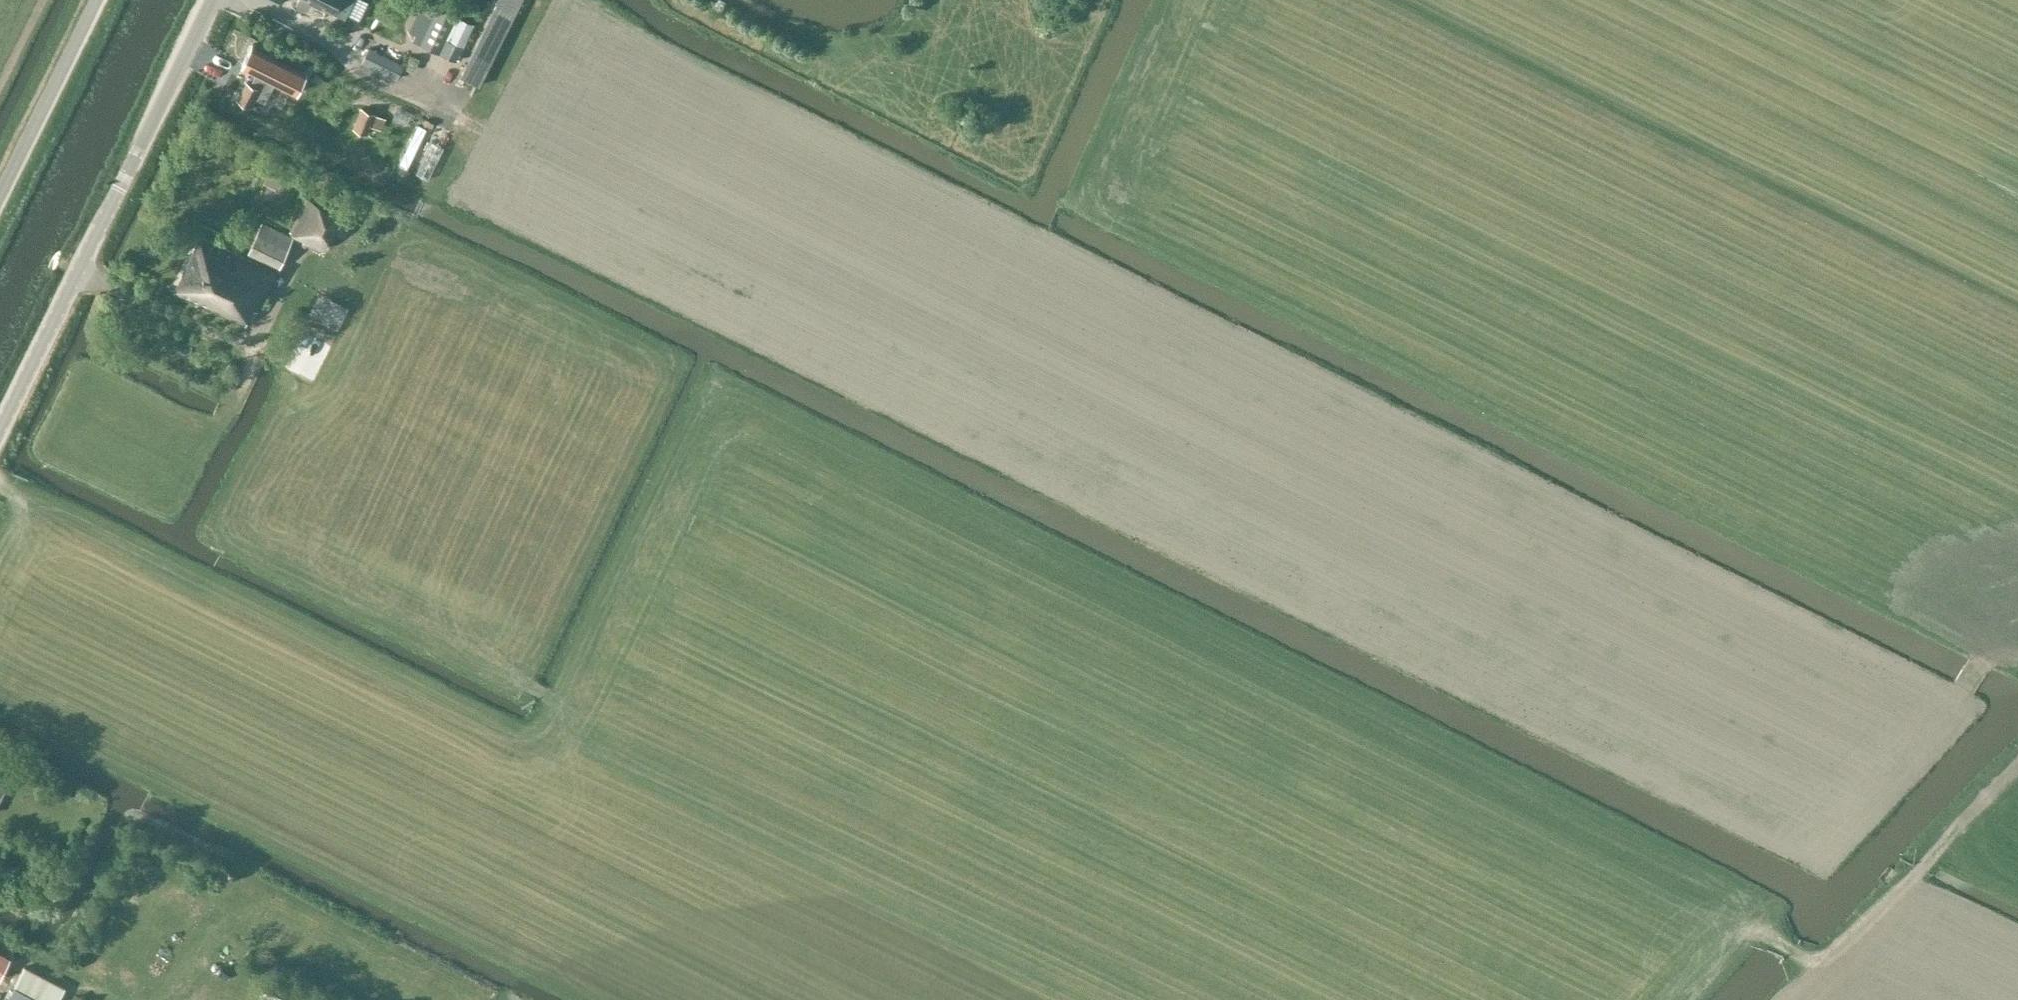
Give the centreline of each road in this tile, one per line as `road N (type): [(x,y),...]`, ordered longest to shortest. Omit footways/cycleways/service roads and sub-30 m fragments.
road 1 (tertiary): [(213,0),(0,430)]
road 2 (unclassified): [(0,200),(98,0)]

